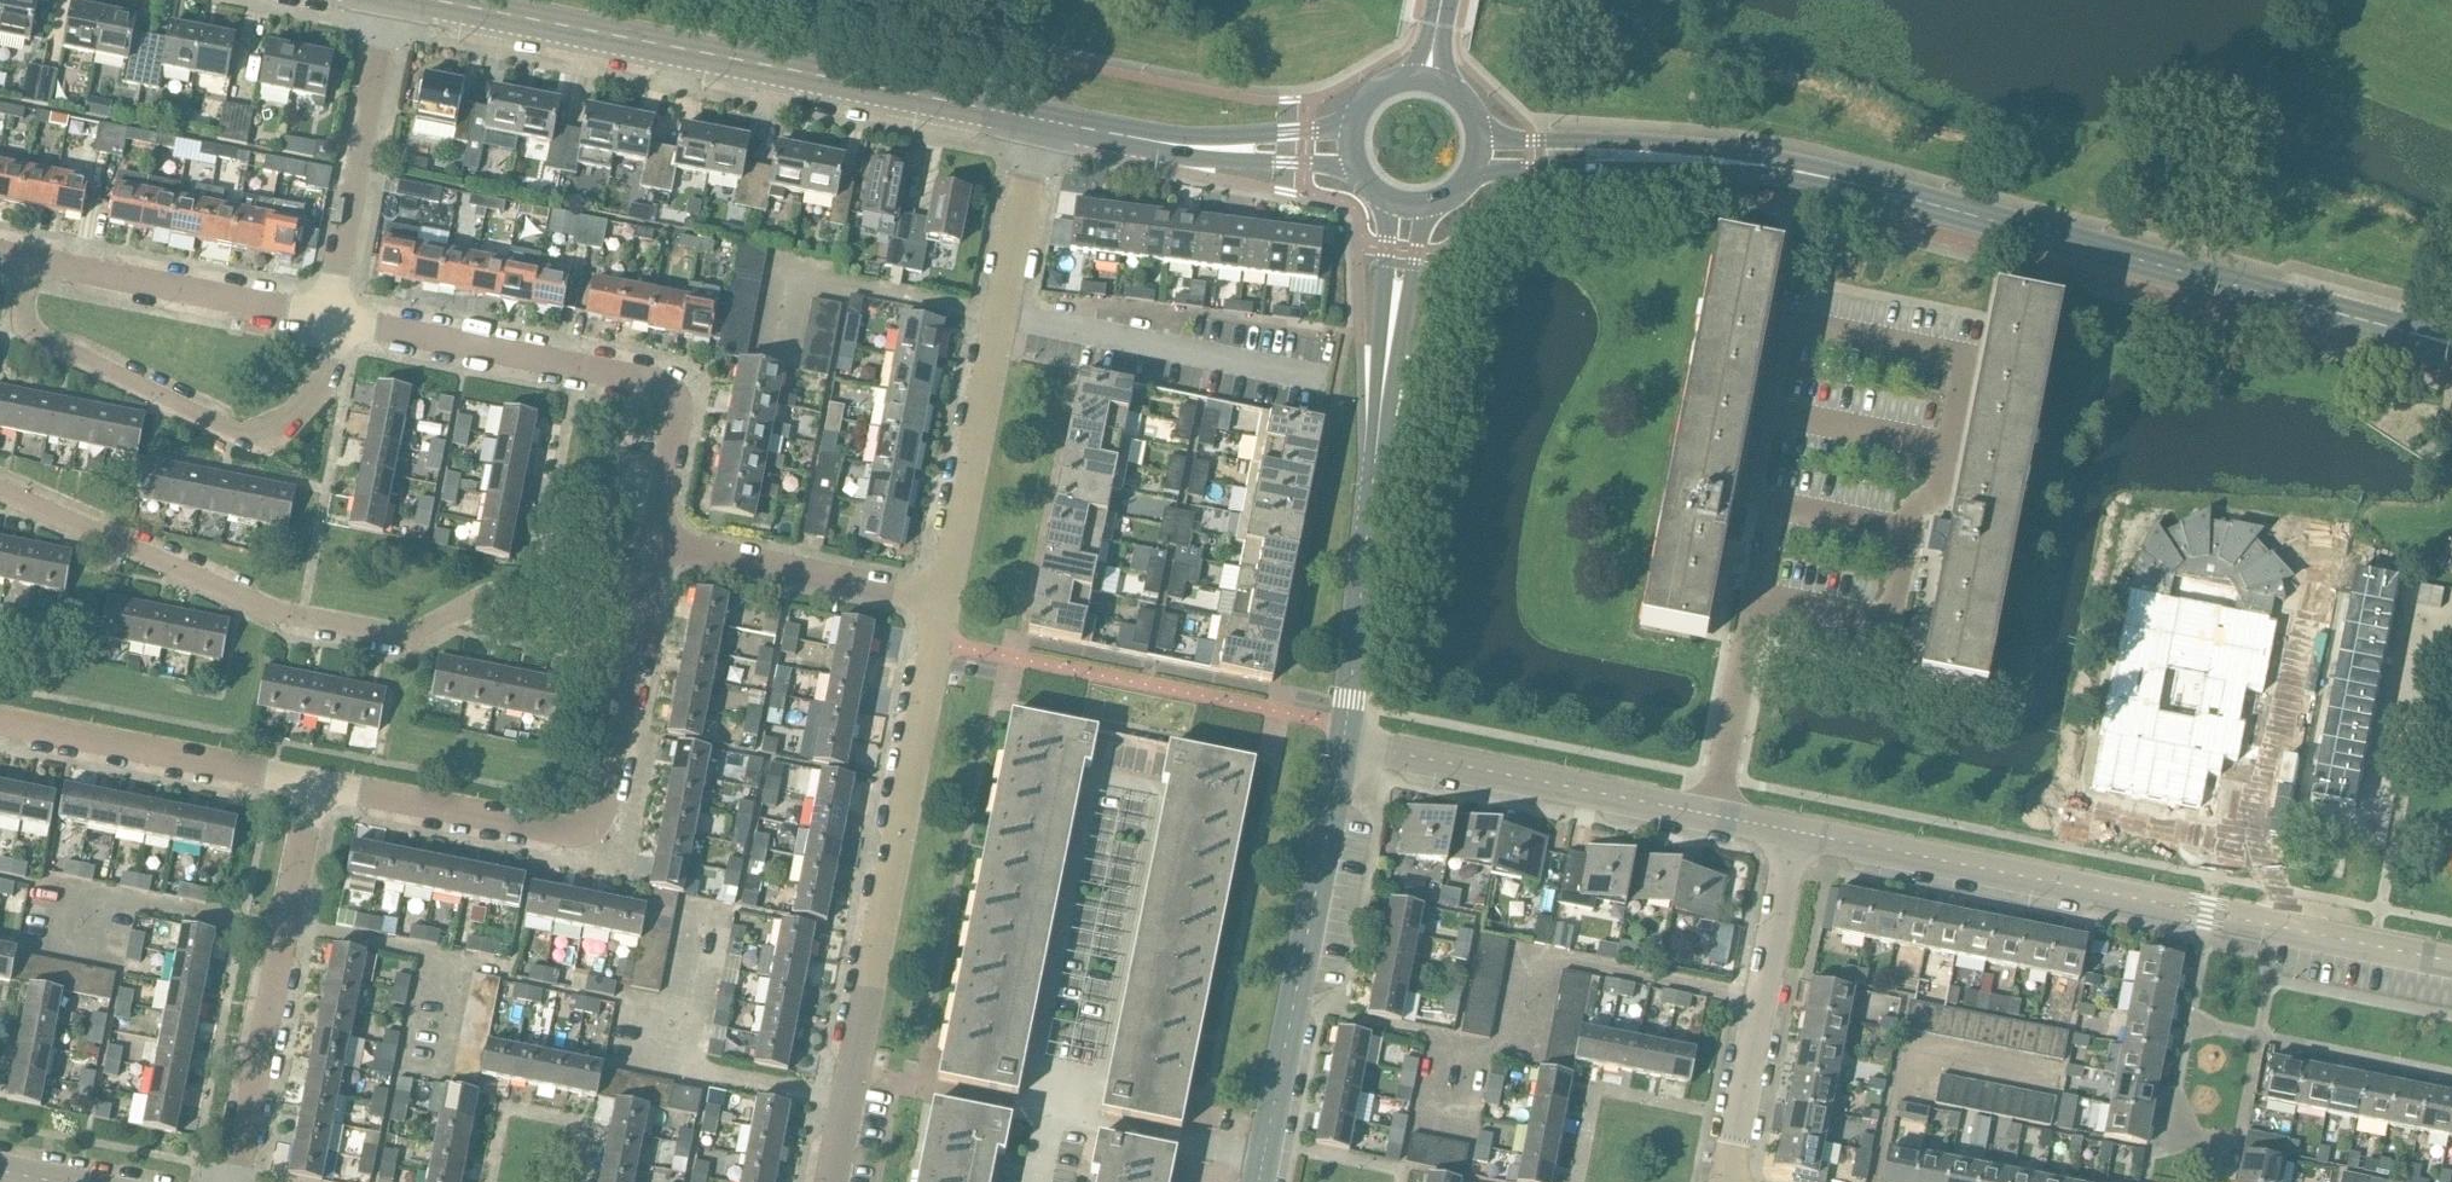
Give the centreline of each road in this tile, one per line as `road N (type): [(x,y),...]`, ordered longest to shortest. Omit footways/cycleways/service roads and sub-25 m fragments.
road 1 (secondary): [(2451,344),(1765,166),(1479,155)]
road 2 (residential): [(1756,597),(1771,519),(1756,485),(1788,323),(1966,356),(1940,494),(1916,507),(1890,622)]
road 3 (residential): [(0,491),(302,620),(414,638),(496,594),(641,621)]
road 4 (residential): [(2451,962),(1794,832)]
road 5 (secondary): [(1037,119),(432,0)]
road 6 (residential): [(830,1181),(944,600)]
road 7 (tertiary): [(1408,207),(1343,743)]
road 8 (residential): [(654,544),(679,416),(670,392),(332,319)]
road 9 (residential): [(944,600),(1037,119)]
road 10 (residential): [(332,319),(320,388),(279,429),(251,439),(34,335),(20,307),(27,259)]
road 11 (tertiary): [(1343,743),(1258,1181)]
road 12 (residential): [(242,1181),(320,789)]
road 13 (residential): [(1712,816),(1343,743)]
road 14 (residential): [(1727,1181),(1794,832)]
road 15 (residential): [(320,789),(0,727)]
road 16 (residential): [(332,319),(389,0)]
road 17 (secondary): [(1351,148),(1206,149),(1037,119)]
road 18 (residential): [(332,319),(27,259)]
road 19 (residential): [(944,600),(654,544)]
road 20 (residential): [(600,844),(320,789)]
road 21 (residential): [(600,844),(641,621)]
road 22 (residential): [(1712,816),(1756,597)]
road 23 (residential): [(1890,622),(1756,597)]

